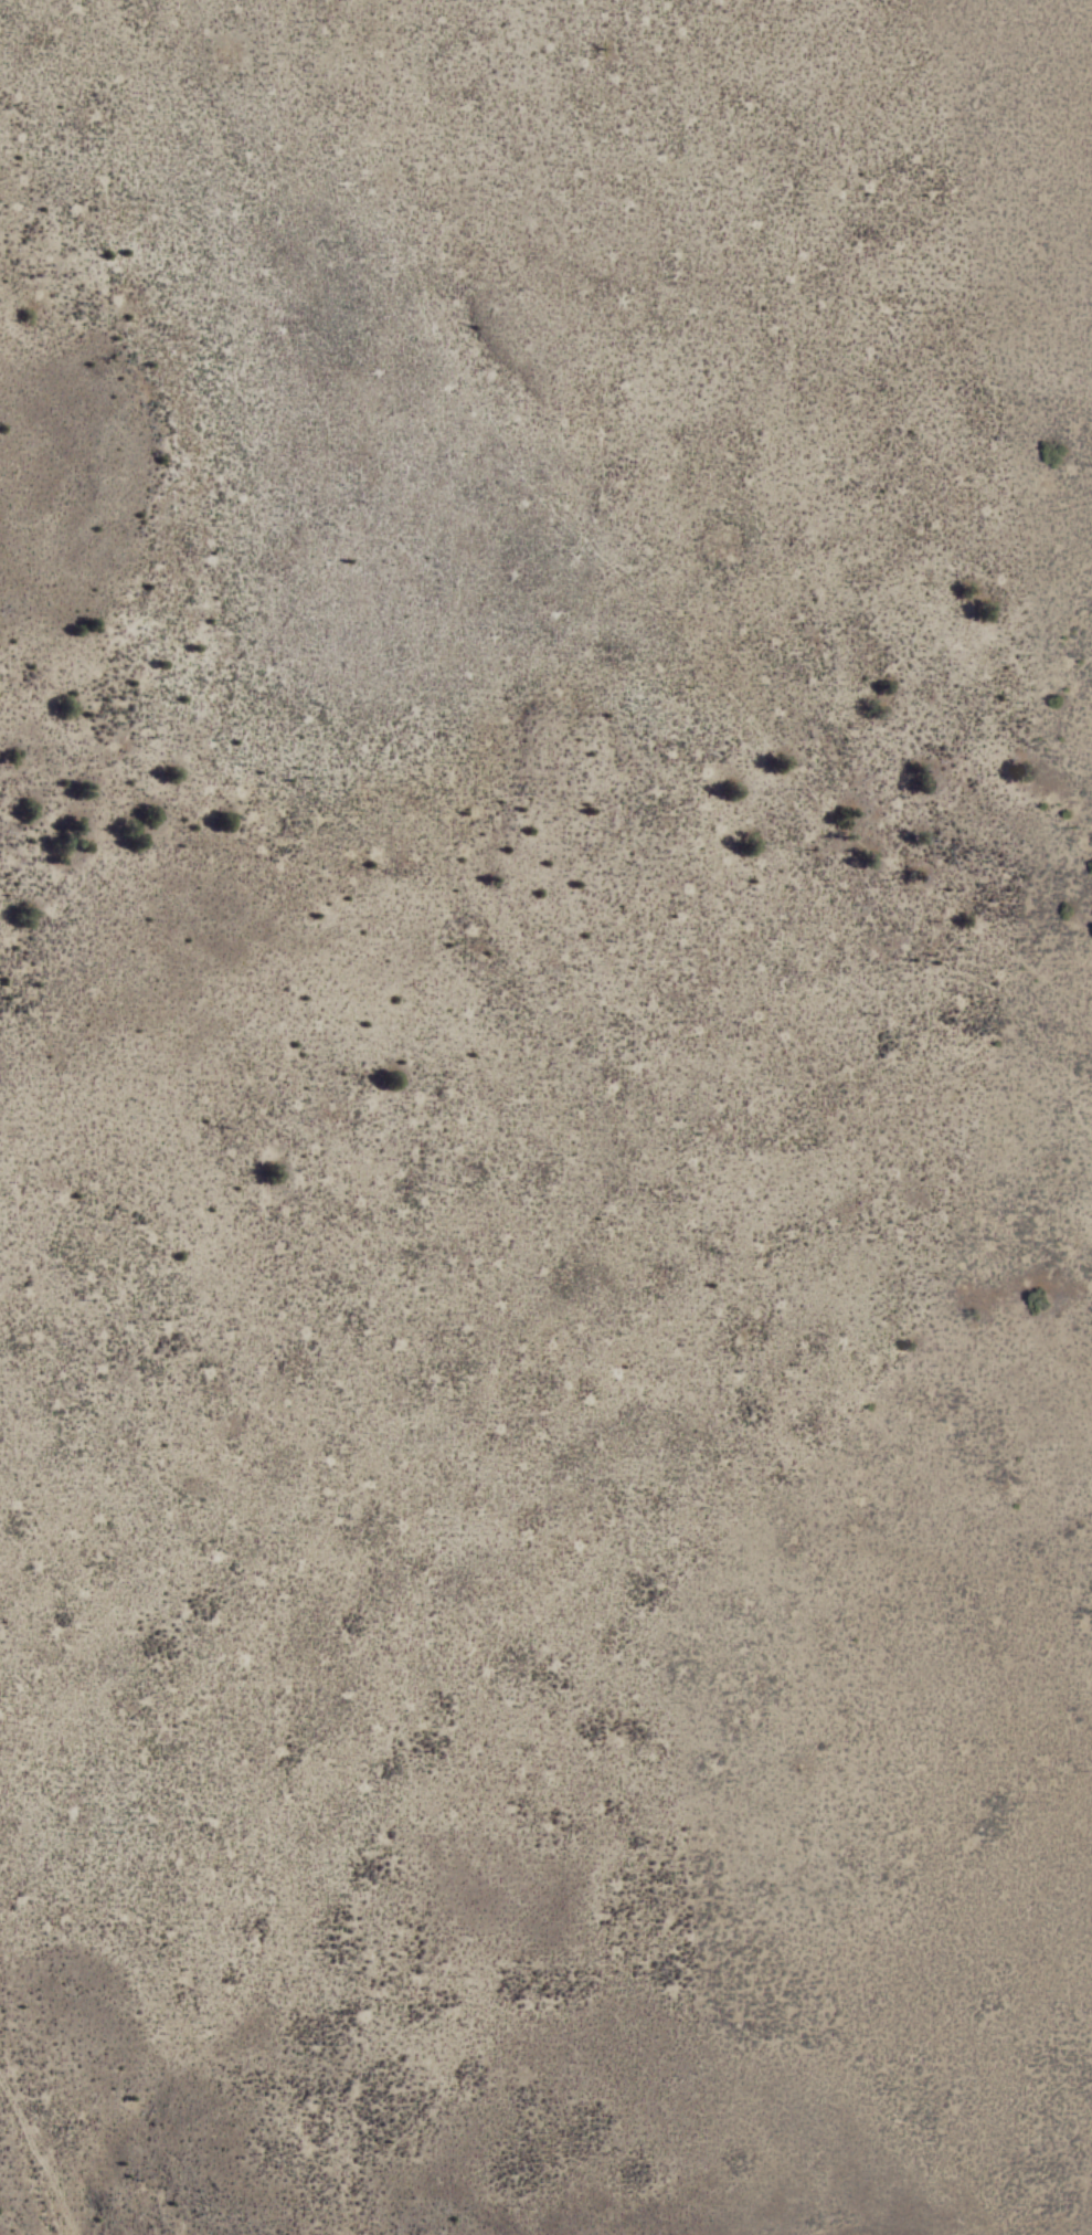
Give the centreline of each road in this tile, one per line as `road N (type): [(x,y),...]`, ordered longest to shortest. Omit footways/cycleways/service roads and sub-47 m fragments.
road 1 (track): [(87,2234),(72,2155),(0,2045)]

